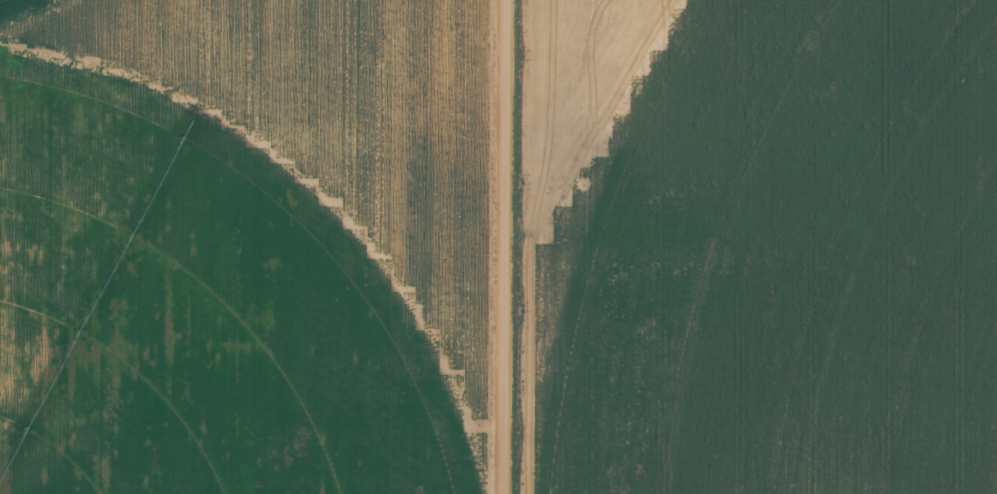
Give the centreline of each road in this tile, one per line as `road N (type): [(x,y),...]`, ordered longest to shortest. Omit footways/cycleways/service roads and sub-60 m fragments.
road 1 (residential): [(485,493),(491,0)]

